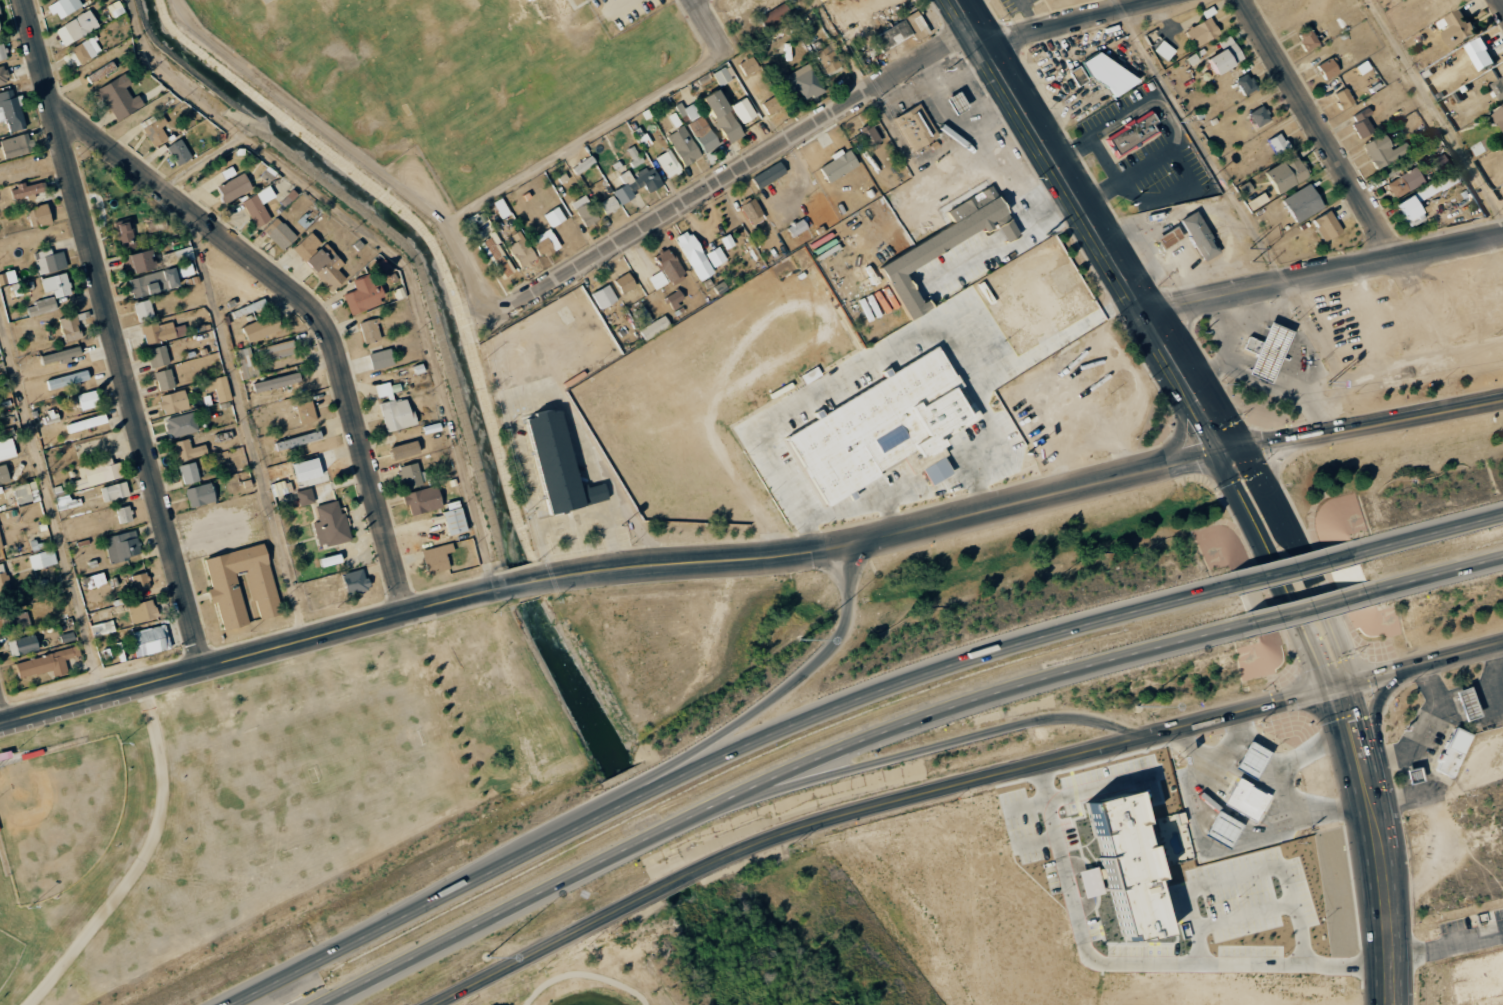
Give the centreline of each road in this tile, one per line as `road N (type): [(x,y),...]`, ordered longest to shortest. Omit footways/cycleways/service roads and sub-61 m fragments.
road 1 (motorway): [(1186,595),(923,671),(808,715),(226,1004)]
road 2 (motorway): [(315,1004),(808,759),(1000,689),(1198,634)]
road 3 (secondary): [(847,546),(501,587),(0,720)]
road 4 (secondary): [(437,1004),(782,837),(1143,738)]
road 5 (motorway): [(847,546),(839,633),(754,707),(298,968)]
road 6 (residential): [(26,0),(204,665)]
road 7 (residential): [(54,105),(271,274),(329,331),(407,612)]
road 8 (residential): [(974,29),(526,301)]
road 9 (motorway): [(687,817),(1052,716),(1087,718),(1143,738)]
road 10 (residential): [(1244,0),(1459,356)]
road 11 (secondary): [(1231,453),(847,546)]
road 12 (residential): [(1148,315),(1502,236)]
road 13 (primary): [(1137,296),(957,0)]
road 14 (secondary): [(1502,400),(1231,453)]
road 15 (primary): [(1351,681),(1288,533),(1257,475),(1231,453)]
road 16 (primary): [(1231,453),(1233,485),(1328,688)]
road 17 (secondary): [(1143,738),(1351,681)]
road 18 (primary): [(1389,1004),(1370,791)]
road 19 (motorway): [(1198,634),(1393,584)]
road 20 (motorway): [(1380,545),(1186,595)]
road 21 (primary): [(1137,296),(1134,334),(1182,422),(1177,443),(1148,471)]
road 22 (primary): [(1231,453),(1137,296)]
road 23 (residential): [(984,45),(1157,0)]
road 24 (secondary): [(1351,681),(1502,642)]
road 25 (motorway): [(1502,513),(1380,545)]

